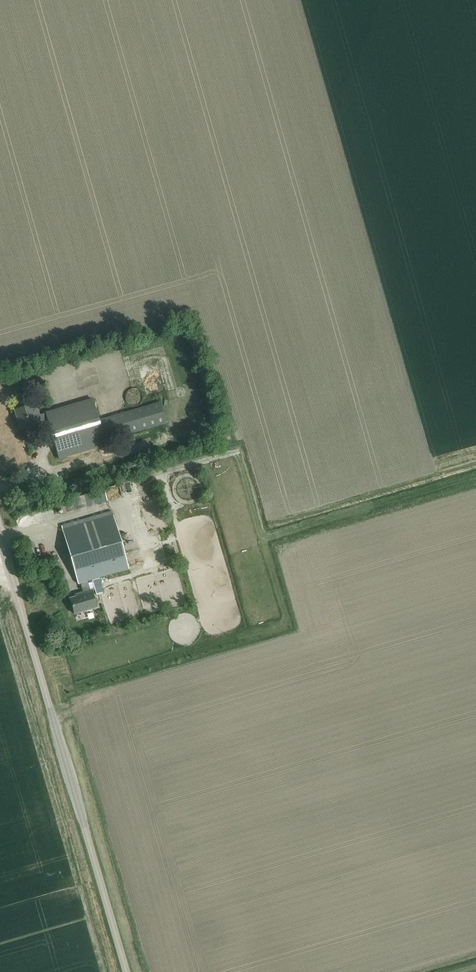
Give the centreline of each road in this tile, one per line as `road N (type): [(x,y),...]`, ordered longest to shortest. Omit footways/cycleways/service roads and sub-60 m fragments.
road 1 (tertiary): [(126,971),(0,539)]

